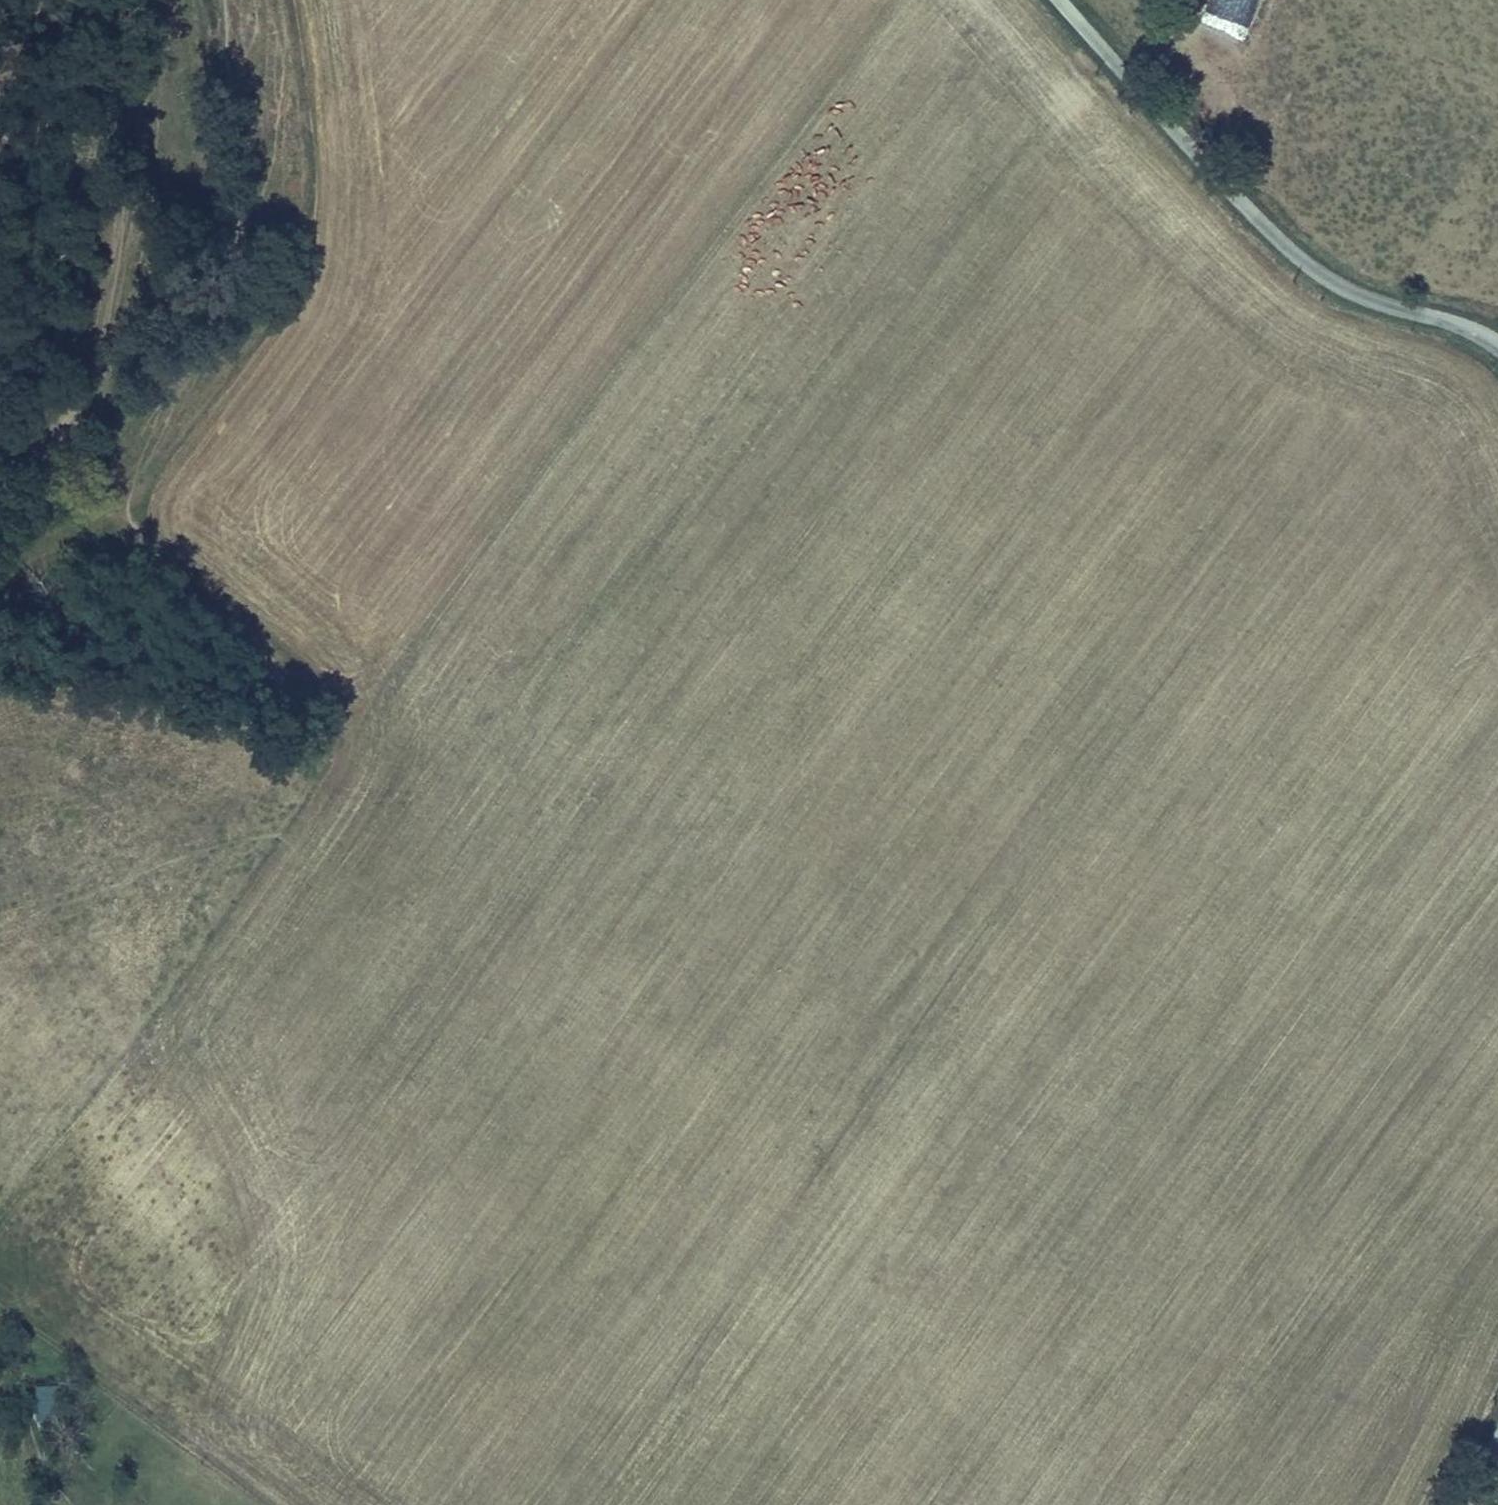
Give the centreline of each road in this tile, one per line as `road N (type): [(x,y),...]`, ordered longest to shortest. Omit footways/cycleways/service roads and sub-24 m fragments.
road 1 (unclassified): [(1057,0),(1289,253),(1362,298),(1462,328),(1497,348)]

